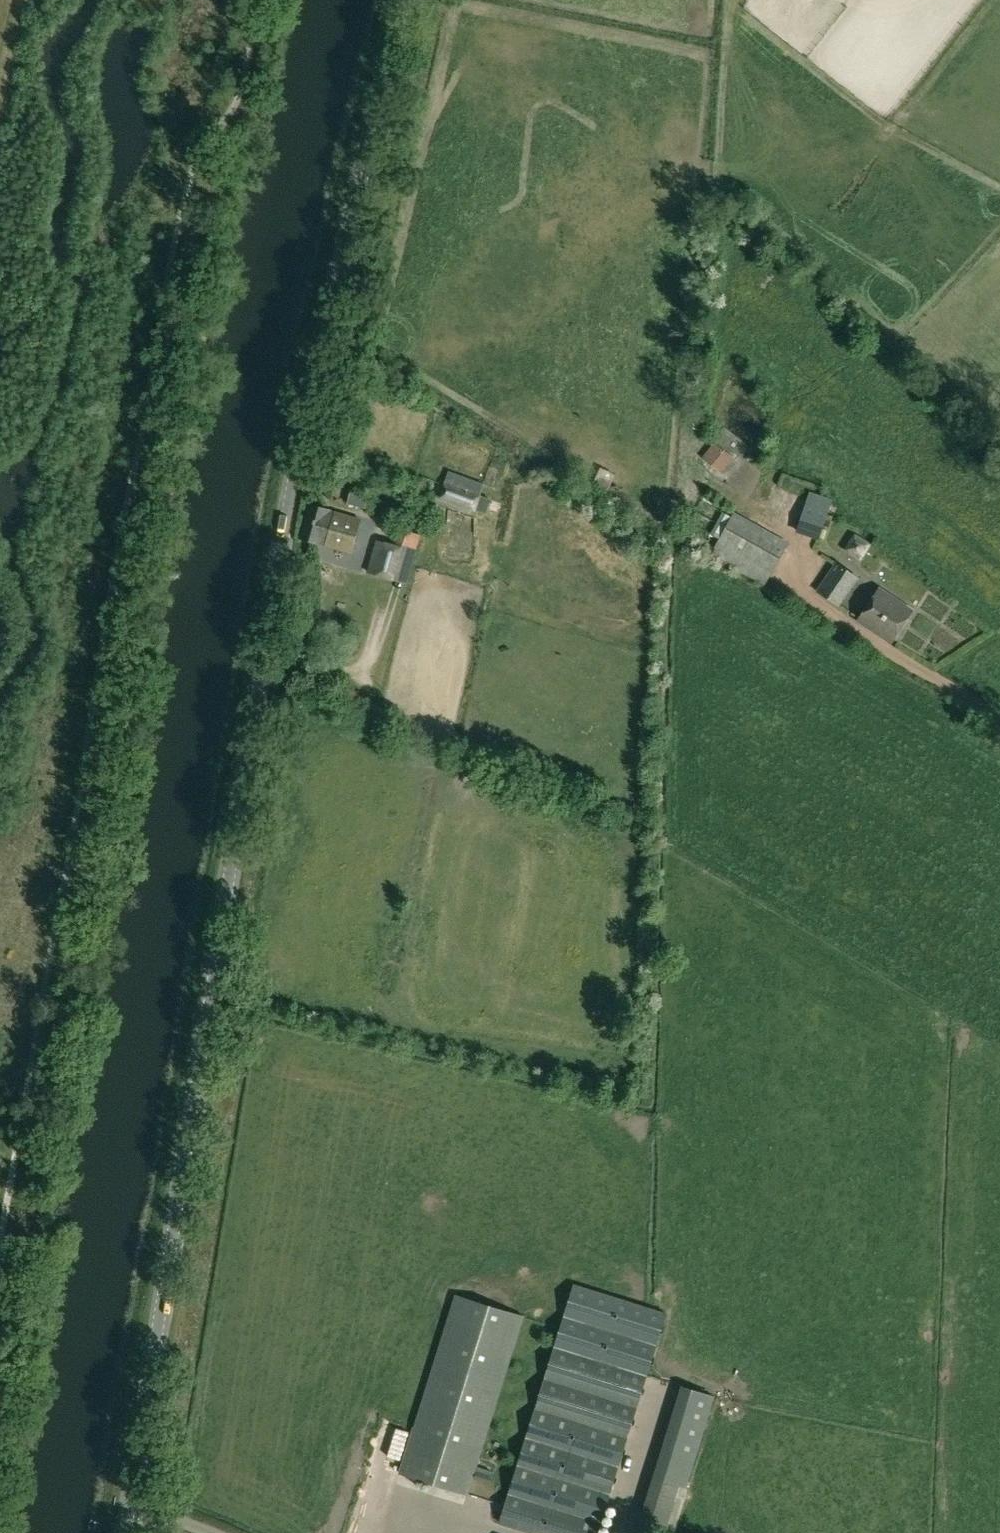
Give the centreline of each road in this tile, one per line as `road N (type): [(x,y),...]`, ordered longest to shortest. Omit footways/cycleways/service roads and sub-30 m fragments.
road 1 (tertiary): [(130,1503),(301,448),(404,0)]

